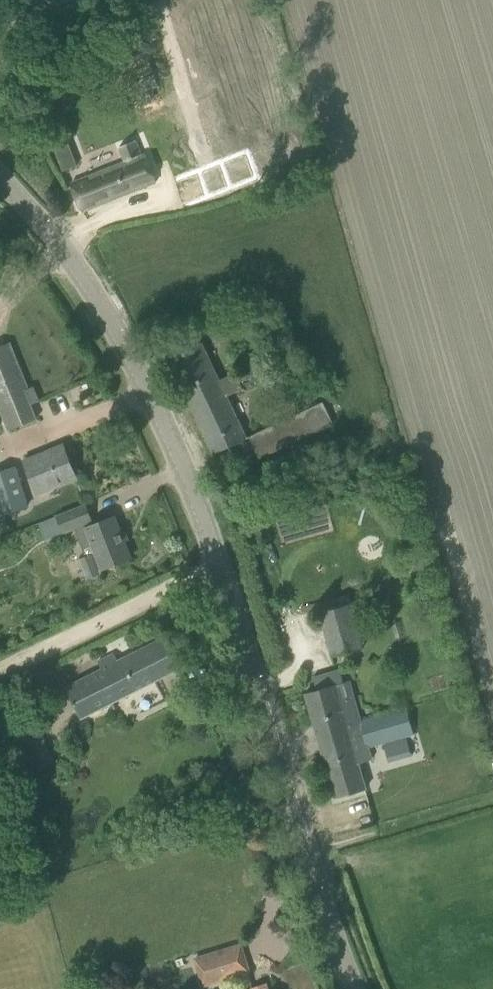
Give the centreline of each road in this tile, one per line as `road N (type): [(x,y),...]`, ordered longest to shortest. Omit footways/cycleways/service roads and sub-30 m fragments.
road 1 (tertiary): [(220,562),(110,317),(0,168)]
road 2 (tertiary): [(355,988),(220,562)]
road 3 (unclassified): [(0,669),(220,562)]

